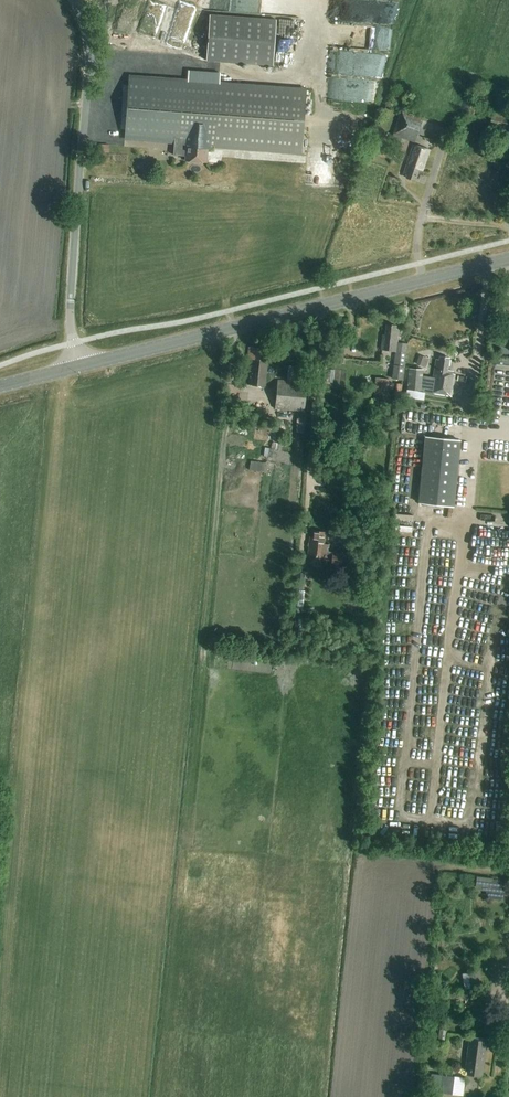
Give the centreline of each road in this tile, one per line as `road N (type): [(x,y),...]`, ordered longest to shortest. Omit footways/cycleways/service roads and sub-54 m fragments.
road 1 (tertiary): [(78,365),(508,259)]
road 2 (unclassified): [(78,365),(70,311),(89,57),(73,0)]

